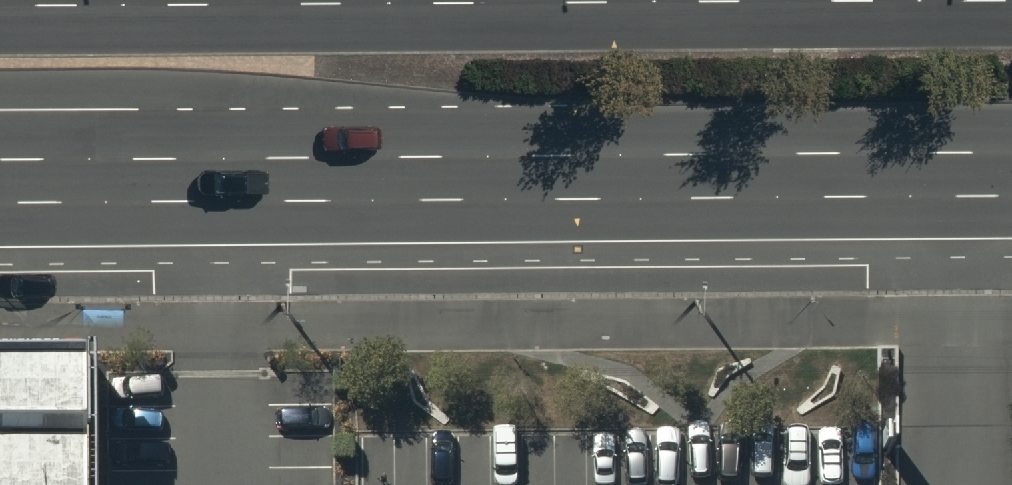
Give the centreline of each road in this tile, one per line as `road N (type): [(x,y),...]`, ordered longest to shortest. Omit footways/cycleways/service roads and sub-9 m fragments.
road 1 (primary): [(1011,182),(0,191)]

